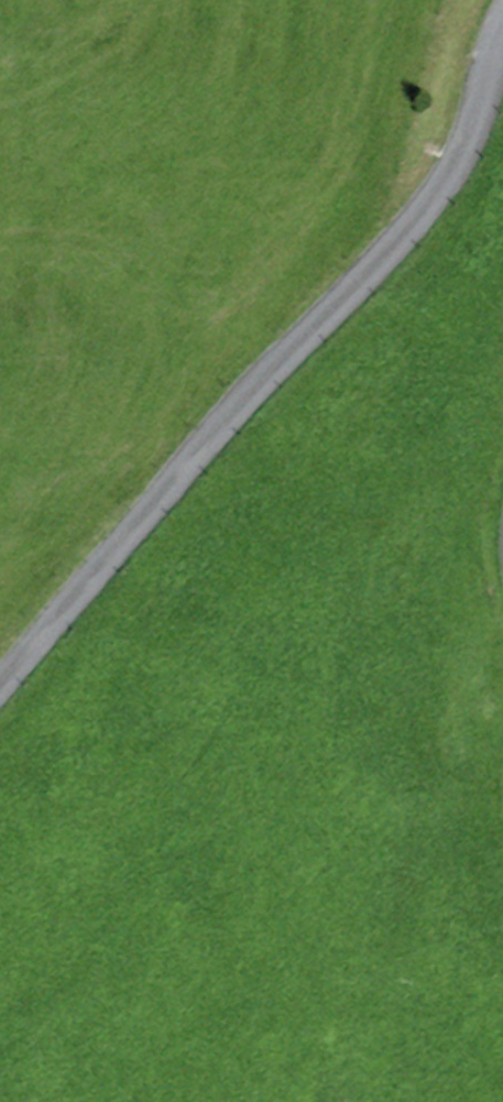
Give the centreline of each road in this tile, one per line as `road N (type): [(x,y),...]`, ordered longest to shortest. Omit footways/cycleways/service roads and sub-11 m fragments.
road 1 (unclassified): [(0,672),(279,348),(409,222),(448,161),(502,22)]

